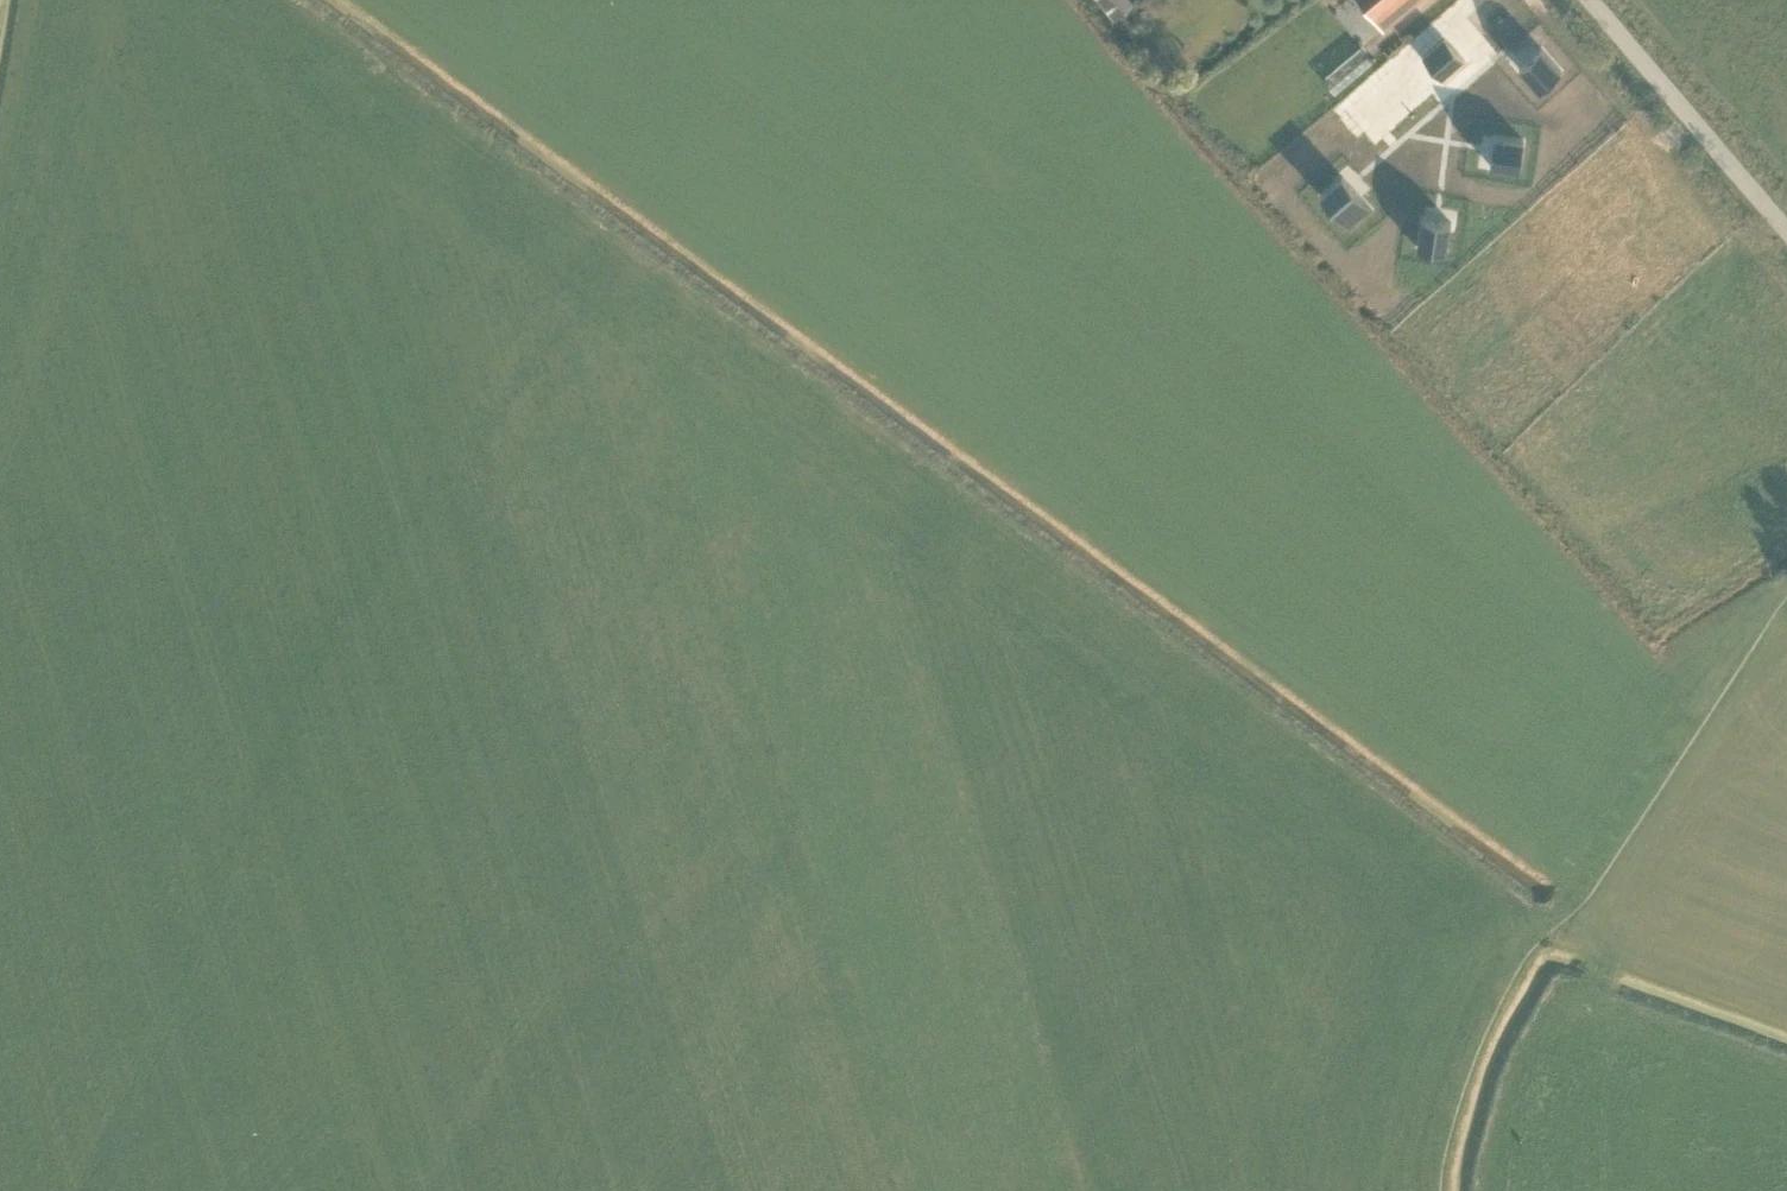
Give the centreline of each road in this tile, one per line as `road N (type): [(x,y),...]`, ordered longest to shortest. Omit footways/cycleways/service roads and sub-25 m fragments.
road 1 (tertiary): [(1786,234),(1593,0)]

